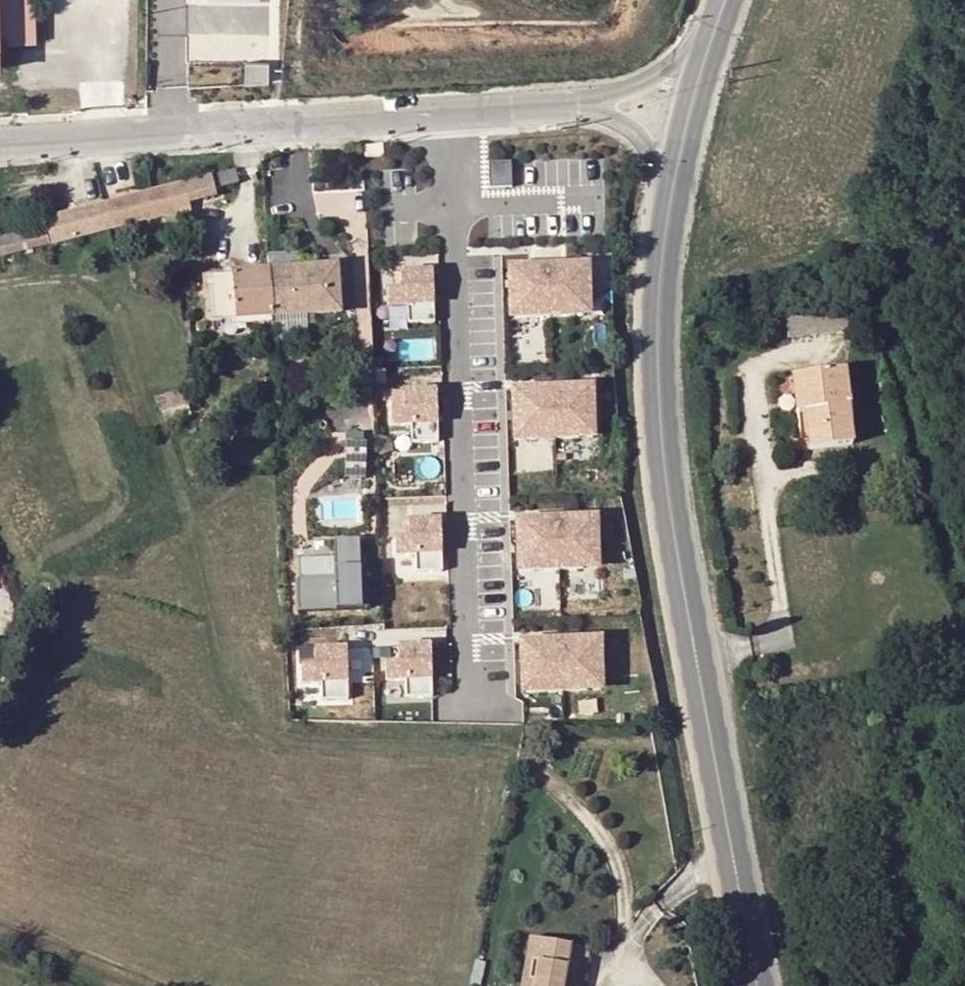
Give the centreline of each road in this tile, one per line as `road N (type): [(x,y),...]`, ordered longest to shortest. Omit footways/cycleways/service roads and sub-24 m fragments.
road 1 (secondary): [(672,202),(660,294),(667,476),(758,985)]
road 2 (residential): [(469,706),(448,114)]
road 3 (unclassified): [(0,147),(448,114)]
road 4 (secondary): [(672,202),(712,48)]
road 5 (unclassified): [(712,48),(638,87),(577,104)]
road 6 (unclassified): [(577,104),(637,140),(672,202)]
road 7 (unclassified): [(448,114),(577,104)]

